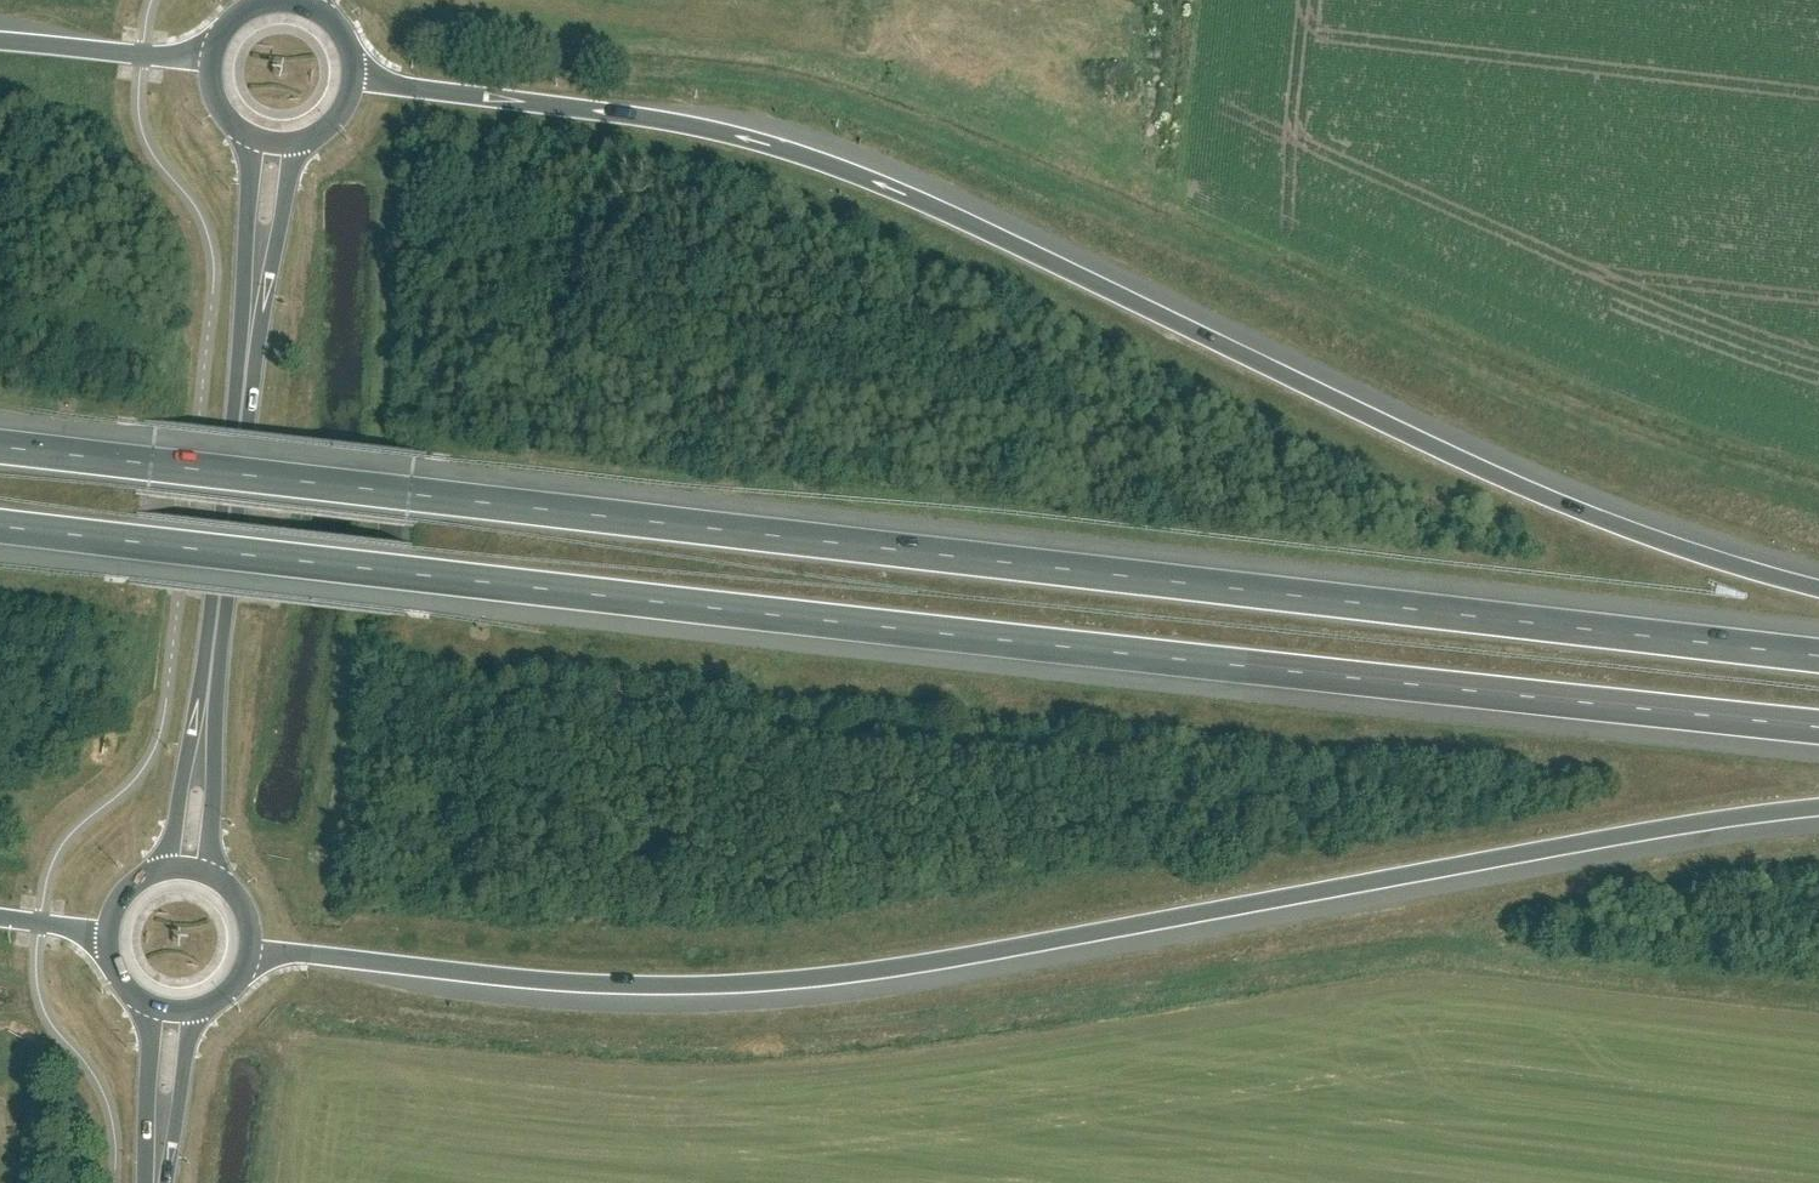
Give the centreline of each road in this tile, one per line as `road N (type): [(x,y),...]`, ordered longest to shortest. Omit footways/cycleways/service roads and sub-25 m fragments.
road 1 (motorway): [(1818,656),(0,446)]
road 2 (motorway): [(0,523),(1818,726)]
road 3 (motorway): [(251,947),(553,986),(751,982),(969,955),(1607,836),(1818,807)]
road 4 (motorway): [(1818,588),(1531,494),(1032,251),(835,168),(721,133),(403,87),(353,66)]
road 5 (secondary): [(209,681),(253,317)]
road 6 (motorway): [(213,50),(142,57),(0,42)]
road 7 (secondary): [(209,681),(164,872)]
road 8 (secondary): [(211,877),(209,681)]
road 9 (secondary): [(246,135),(253,317)]
road 10 (secondary): [(253,317),(300,142)]
road 11 (secondary): [(152,1007),(153,1182)]
road 12 (secondary): [(161,1182),(195,1011)]

